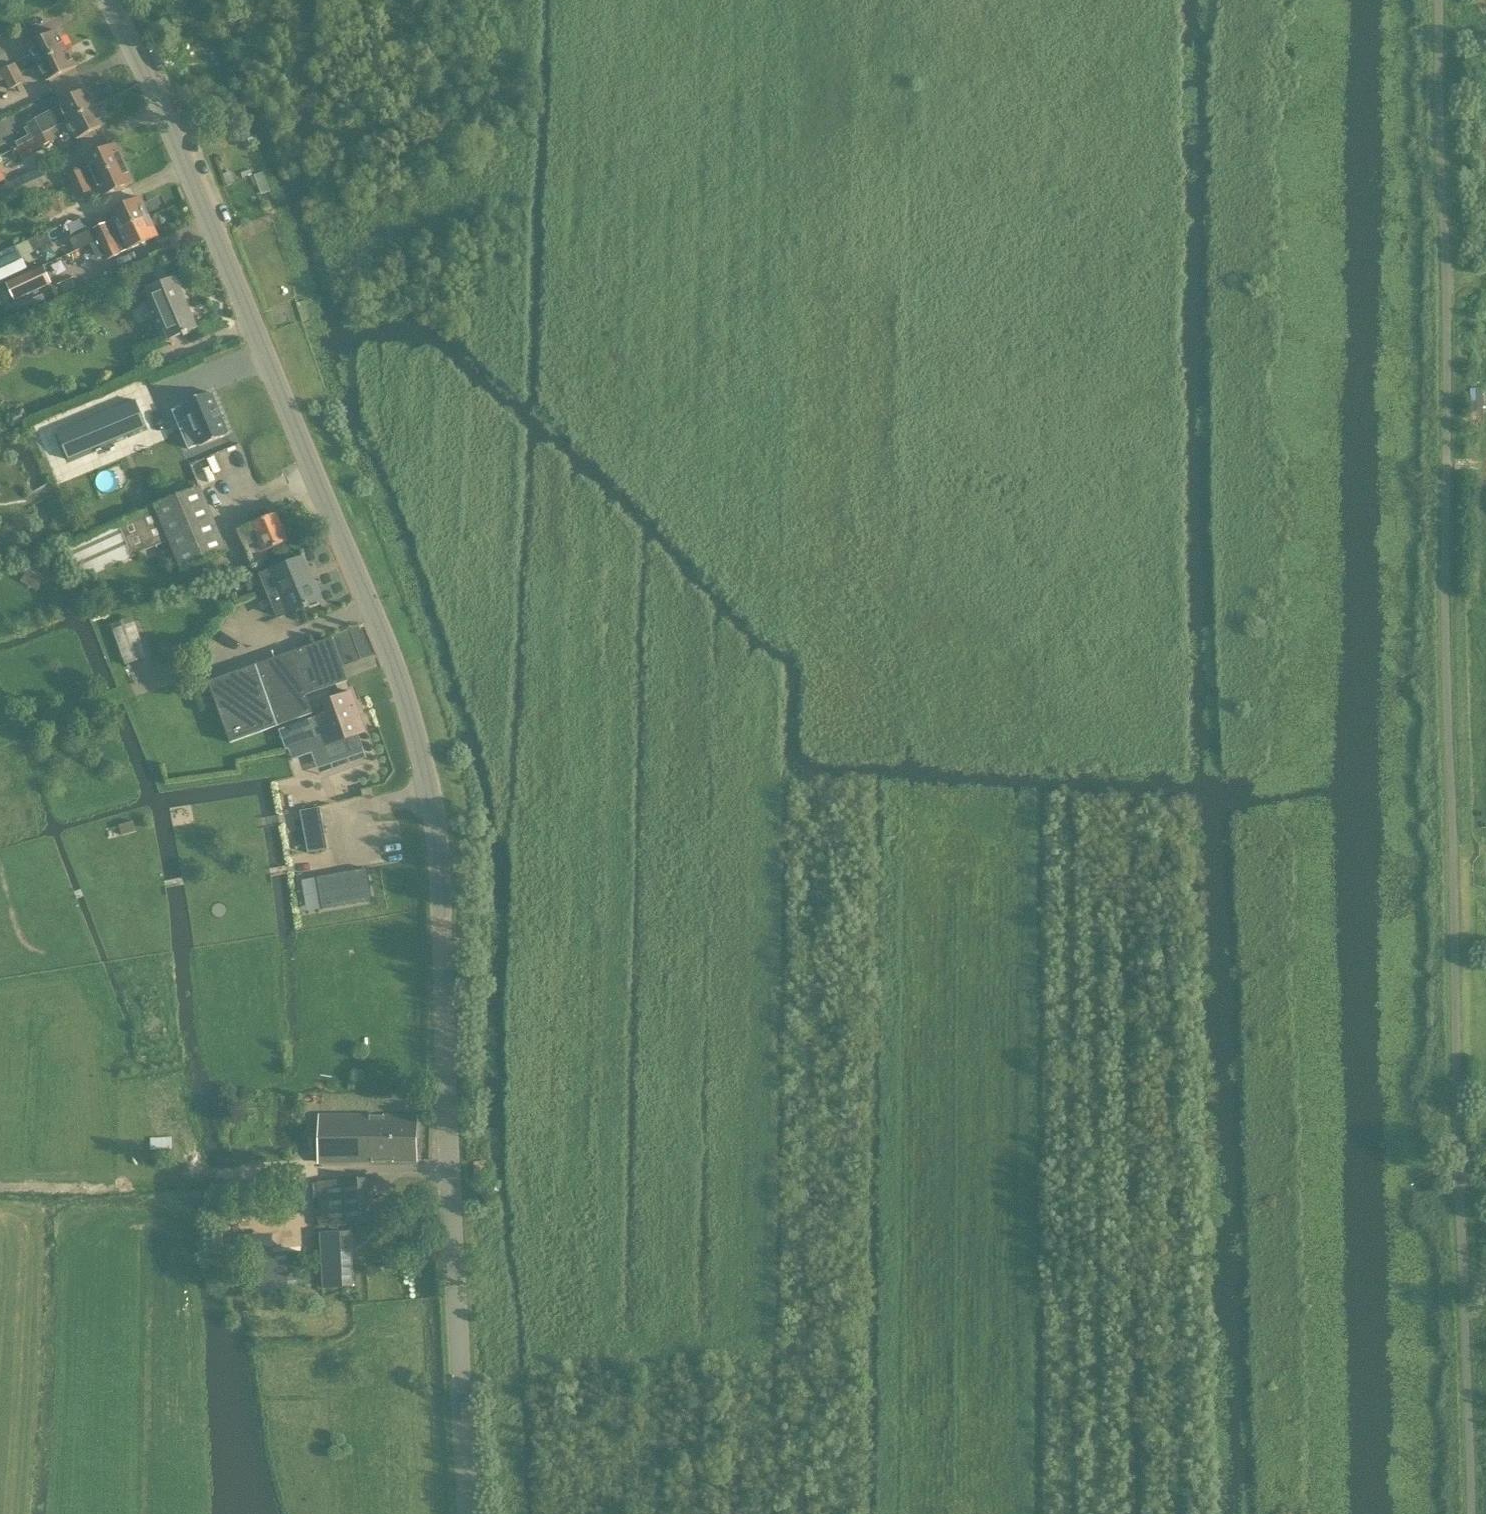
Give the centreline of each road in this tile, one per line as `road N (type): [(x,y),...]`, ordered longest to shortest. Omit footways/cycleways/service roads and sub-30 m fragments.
road 1 (tertiary): [(472,1513),(444,893),(427,776),(402,682),(214,232),(104,0)]
road 2 (unclassified): [(1471,1513),(1446,622),(1439,0)]

